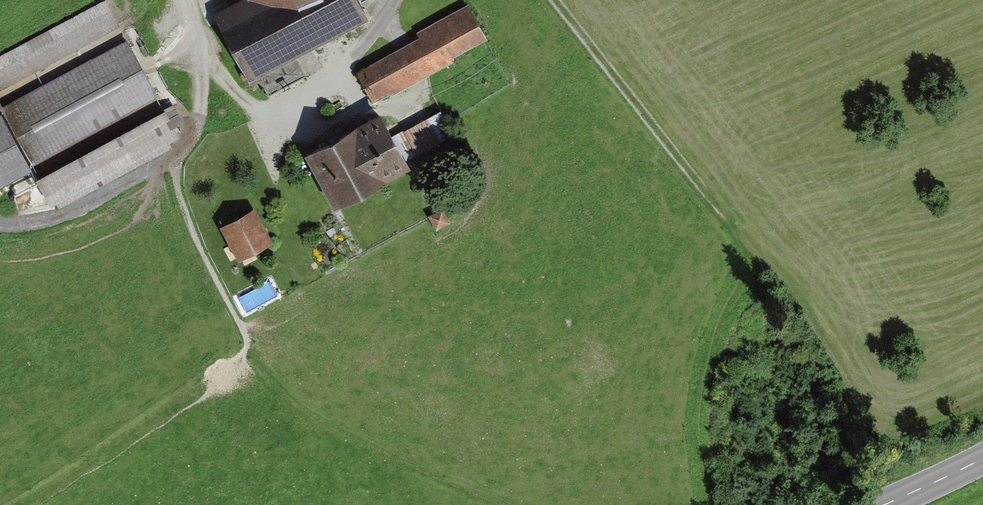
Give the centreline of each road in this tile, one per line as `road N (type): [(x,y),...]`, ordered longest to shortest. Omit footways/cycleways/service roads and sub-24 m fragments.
road 1 (track): [(750,248),(558,0)]
road 2 (track): [(248,338),(184,214),(179,167),(195,131),(203,70)]
road 3 (track): [(203,70),(257,109),(296,107),(332,84),(397,0)]

